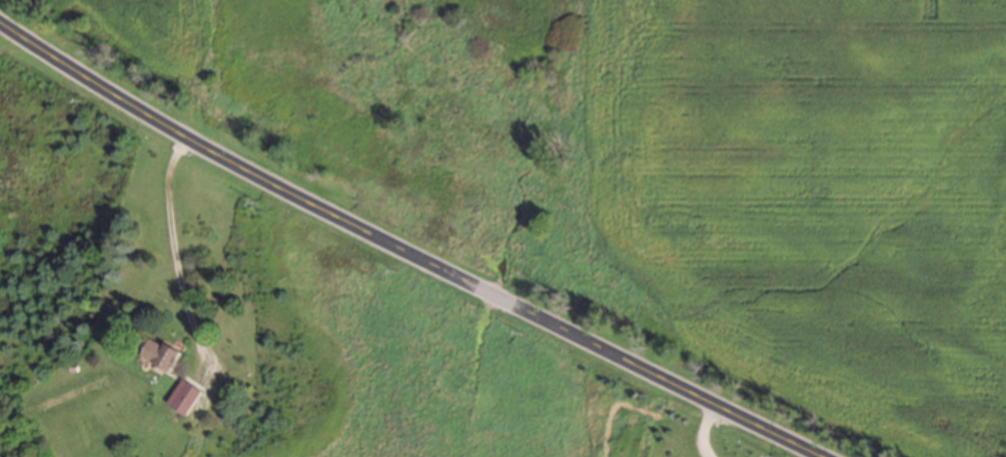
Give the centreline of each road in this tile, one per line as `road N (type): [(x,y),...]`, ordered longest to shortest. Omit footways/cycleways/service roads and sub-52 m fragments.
road 1 (secondary): [(0,24),(126,109),(331,220),(839,456)]

